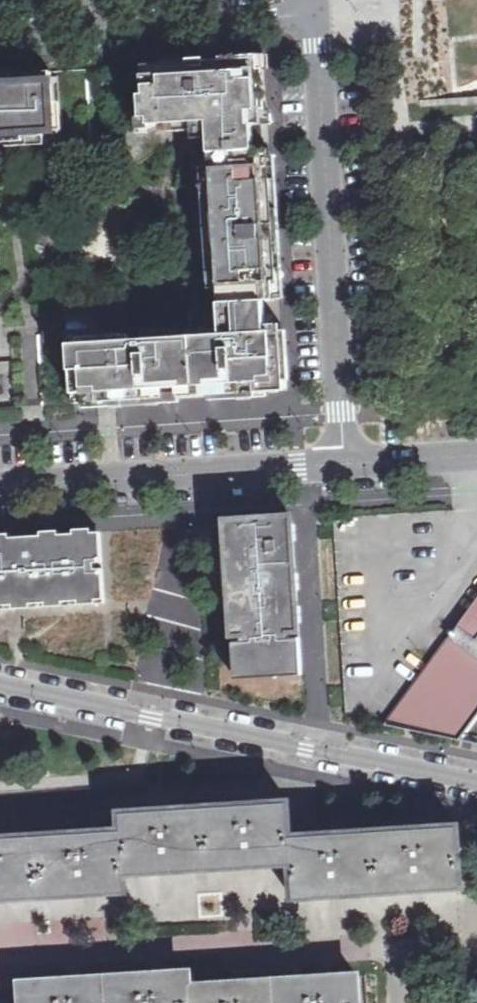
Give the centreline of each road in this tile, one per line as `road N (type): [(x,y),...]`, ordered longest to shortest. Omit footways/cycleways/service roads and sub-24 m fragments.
road 1 (residential): [(476,789),(0,687)]
road 2 (residential): [(349,462),(316,14)]
road 3 (residential): [(0,483),(349,462)]
road 4 (residential): [(316,14),(0,33)]
road 5 (residential): [(349,462),(476,454)]

